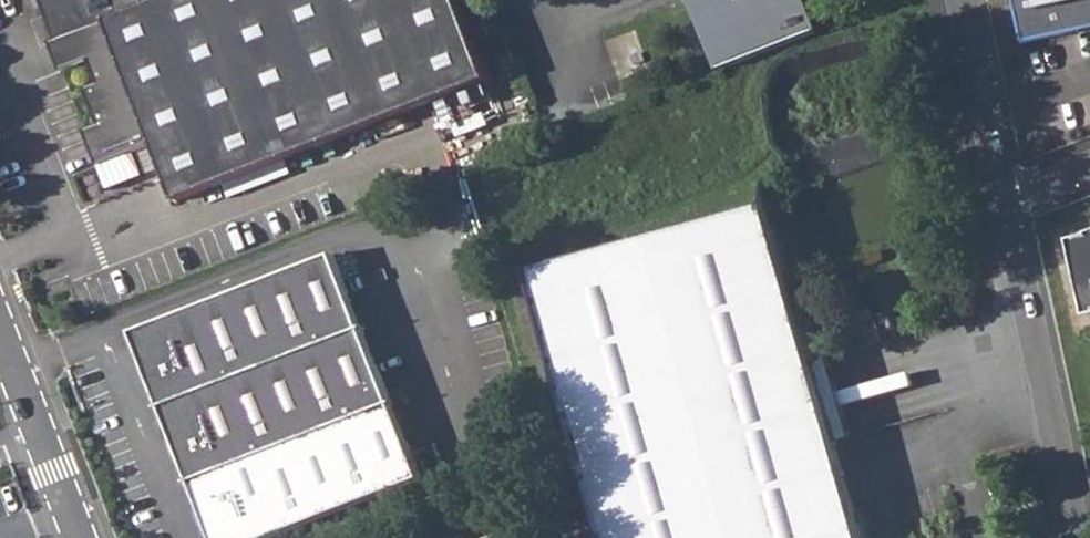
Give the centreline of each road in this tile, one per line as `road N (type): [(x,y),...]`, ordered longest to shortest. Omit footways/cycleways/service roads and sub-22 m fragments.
road 1 (residential): [(1077,537),(1006,199)]
road 2 (residential): [(0,328),(82,537)]
road 3 (residential): [(1006,199),(962,0)]

